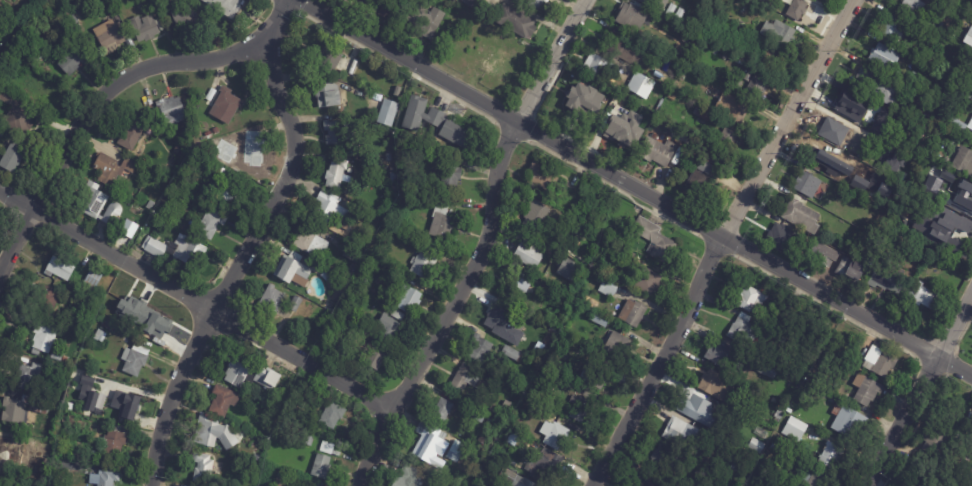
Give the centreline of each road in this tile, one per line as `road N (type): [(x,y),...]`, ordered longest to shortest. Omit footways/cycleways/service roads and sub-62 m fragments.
road 1 (tertiary): [(939,356),(299,0)]
road 2 (residential): [(856,0),(592,485)]
road 3 (residential): [(585,0),(494,169),(485,242),(377,436),(358,485)]
road 4 (residential): [(290,0),(268,38),(294,162),(165,413),(152,485)]
road 5 (residential): [(268,38),(210,61),(156,64),(114,83),(30,204),(0,276)]
road 6 (residential): [(218,309),(0,187)]
road 7 (residential): [(394,415),(218,309)]
road 8 (residential): [(939,356),(869,485)]

